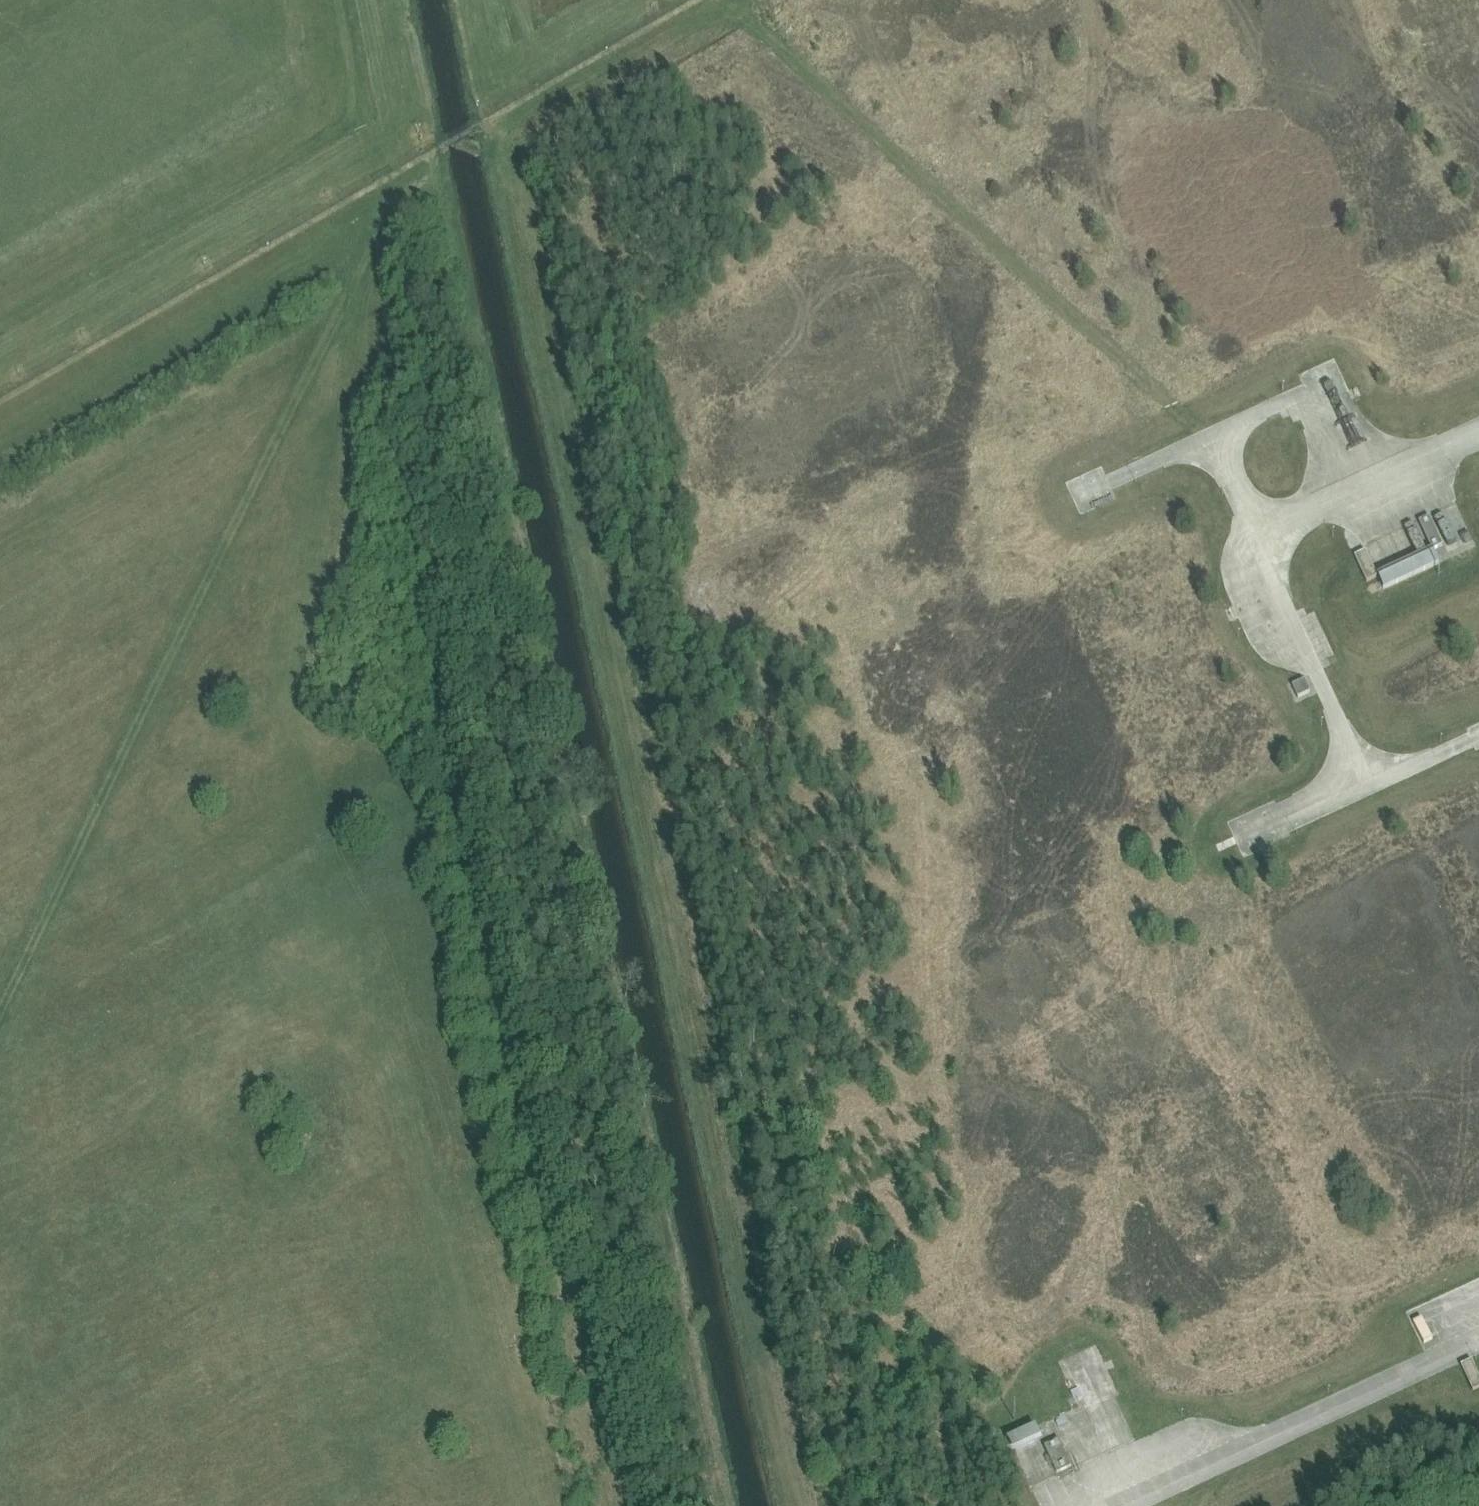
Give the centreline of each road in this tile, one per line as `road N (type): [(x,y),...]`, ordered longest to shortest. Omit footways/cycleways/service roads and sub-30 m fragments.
road 1 (unclassified): [(1478,1342),(1127,1505)]
road 2 (unclassified): [(1254,533),(1478,430)]

